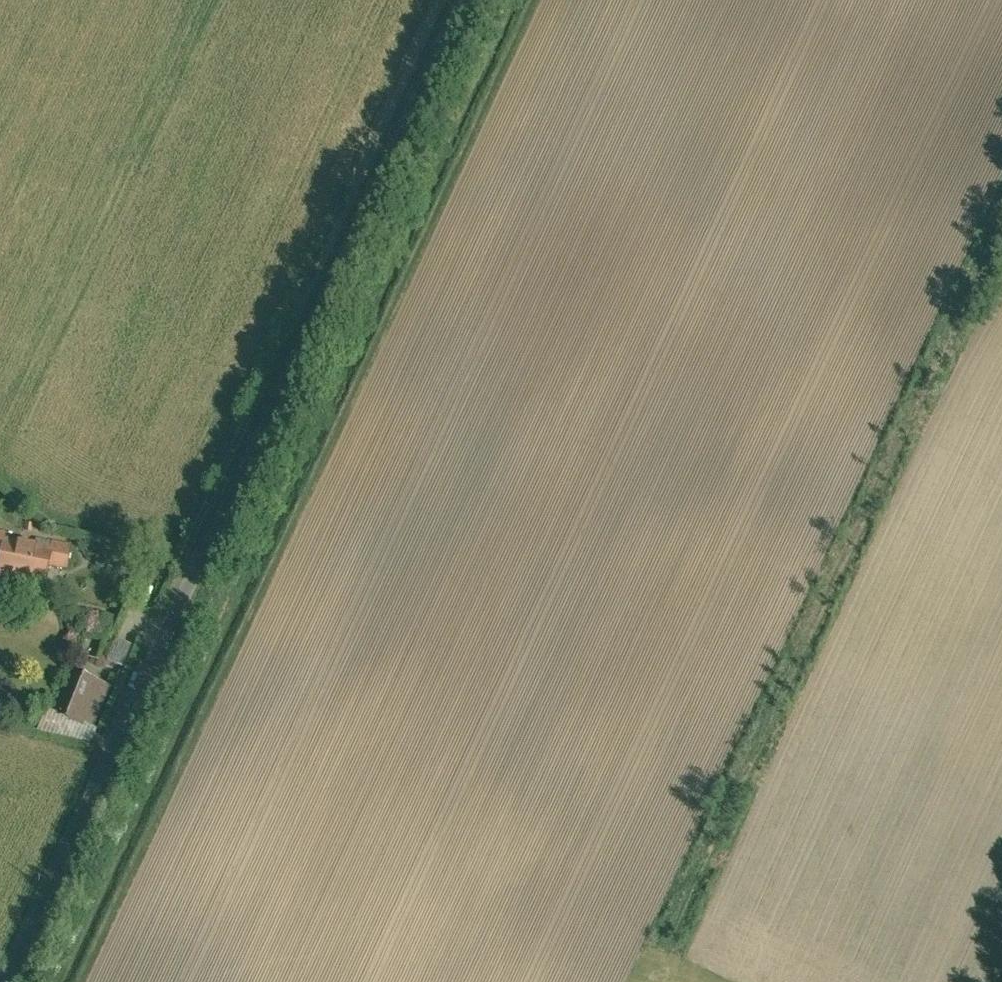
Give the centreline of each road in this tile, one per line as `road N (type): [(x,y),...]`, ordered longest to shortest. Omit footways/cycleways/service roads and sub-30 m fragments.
road 1 (unclassified): [(7,981),(461,0)]
road 2 (track): [(1001,231),(669,923)]

